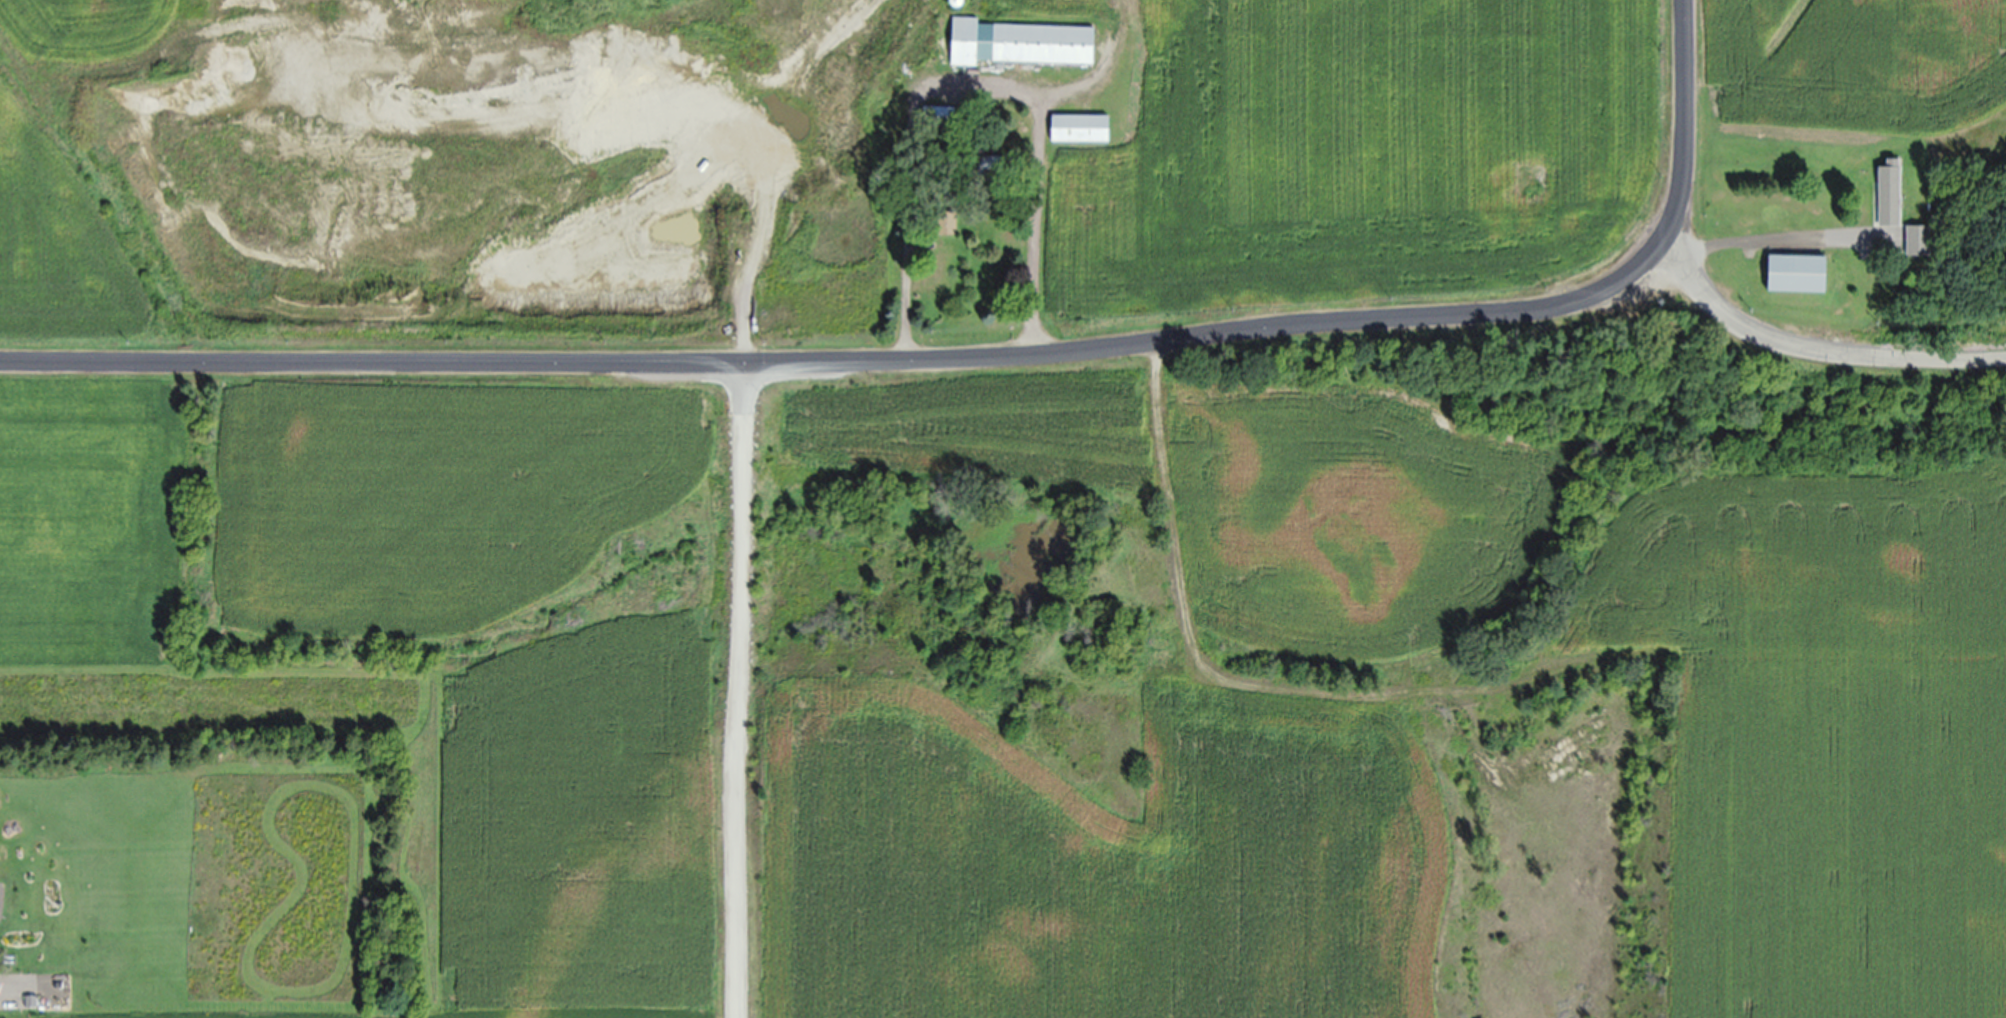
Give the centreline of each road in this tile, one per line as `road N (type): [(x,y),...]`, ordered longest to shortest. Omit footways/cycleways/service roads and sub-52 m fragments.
road 1 (primary): [(0,366),(968,365),(1280,329),(1563,309),(1619,283),(1669,225),(1681,177),(1682,0)]
road 2 (residential): [(2005,357),(1855,356),(1774,341),(1715,310),(1660,243)]

